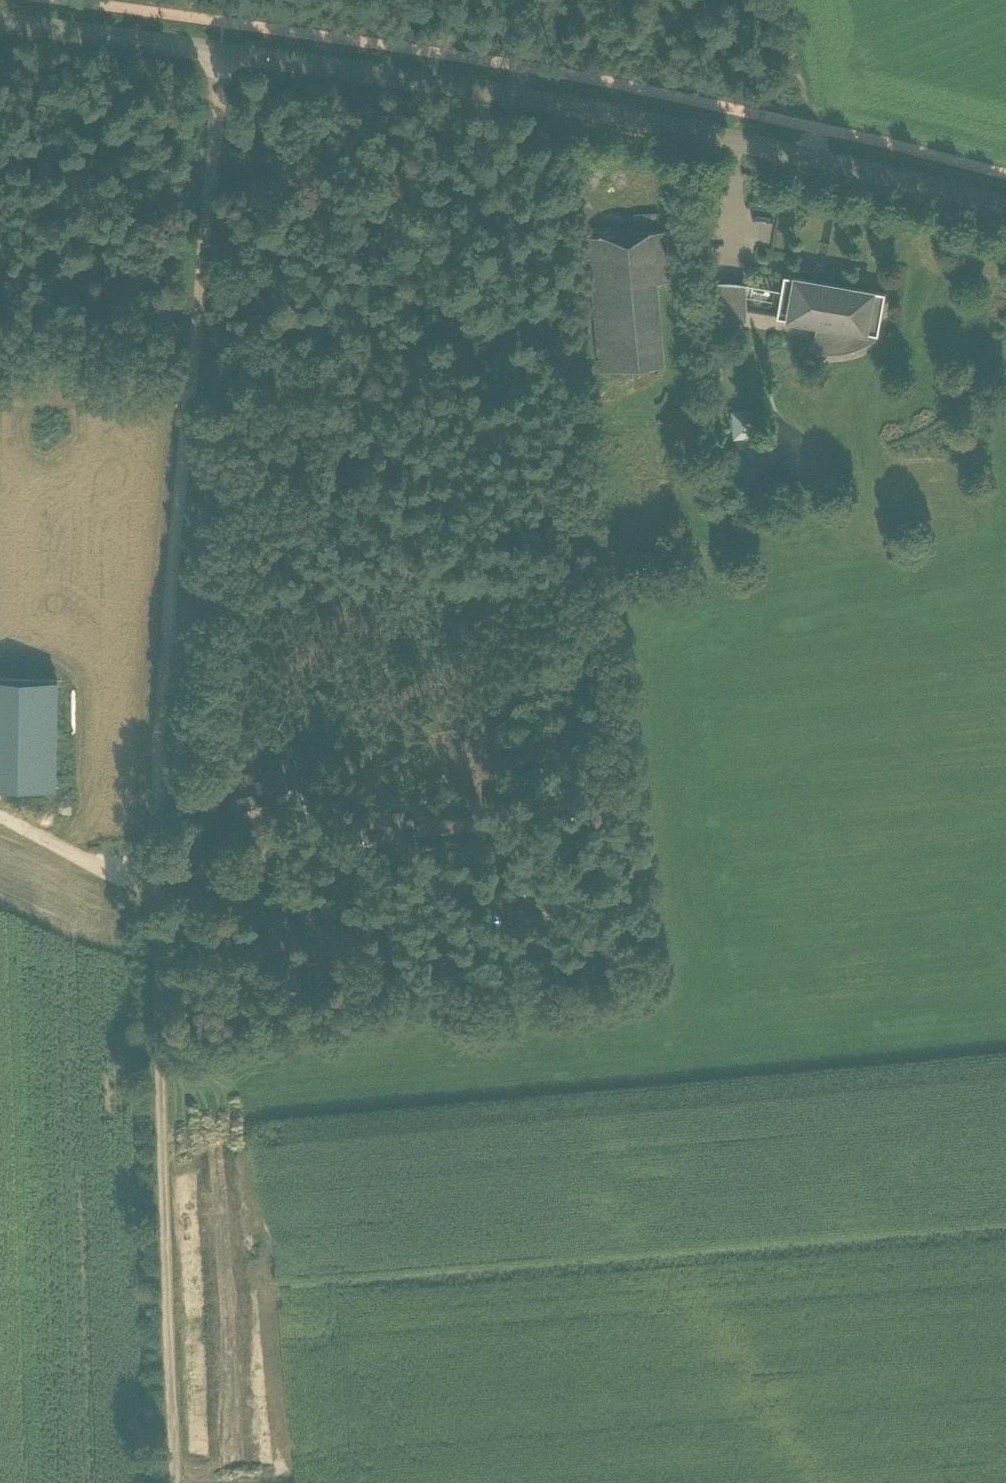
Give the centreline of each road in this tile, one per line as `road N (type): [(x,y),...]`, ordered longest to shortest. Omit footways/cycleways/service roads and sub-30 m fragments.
road 1 (track): [(222,52),(156,752),(151,885),(174,1482)]
road 2 (tertiary): [(1005,205),(516,93),(0,25)]

